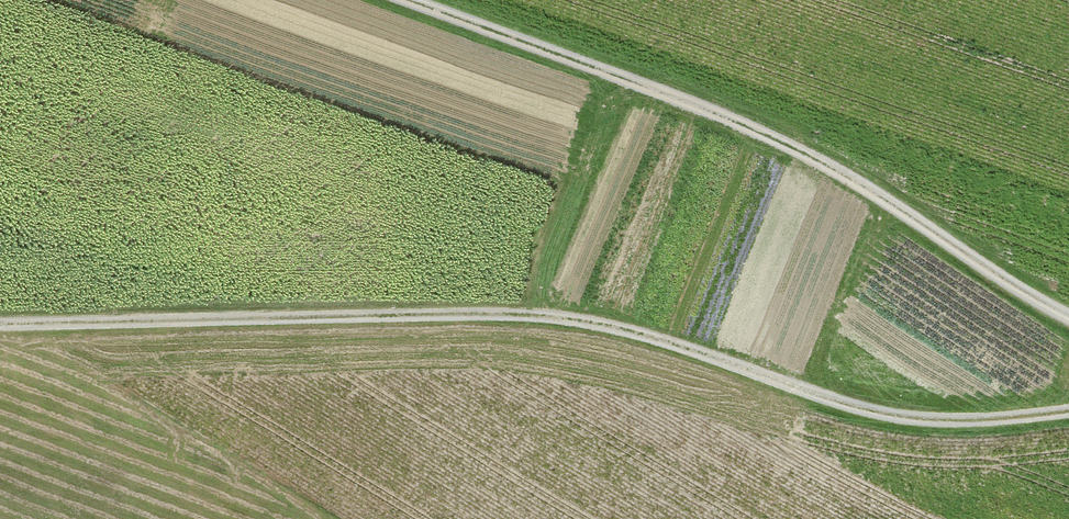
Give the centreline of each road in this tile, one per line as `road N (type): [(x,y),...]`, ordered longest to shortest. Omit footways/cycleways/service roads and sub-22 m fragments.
road 1 (track): [(1068,411),(990,422),(913,422),(836,406),(672,346),(536,318),(0,327)]
road 2 (track): [(1068,320),(797,151),(405,0)]

